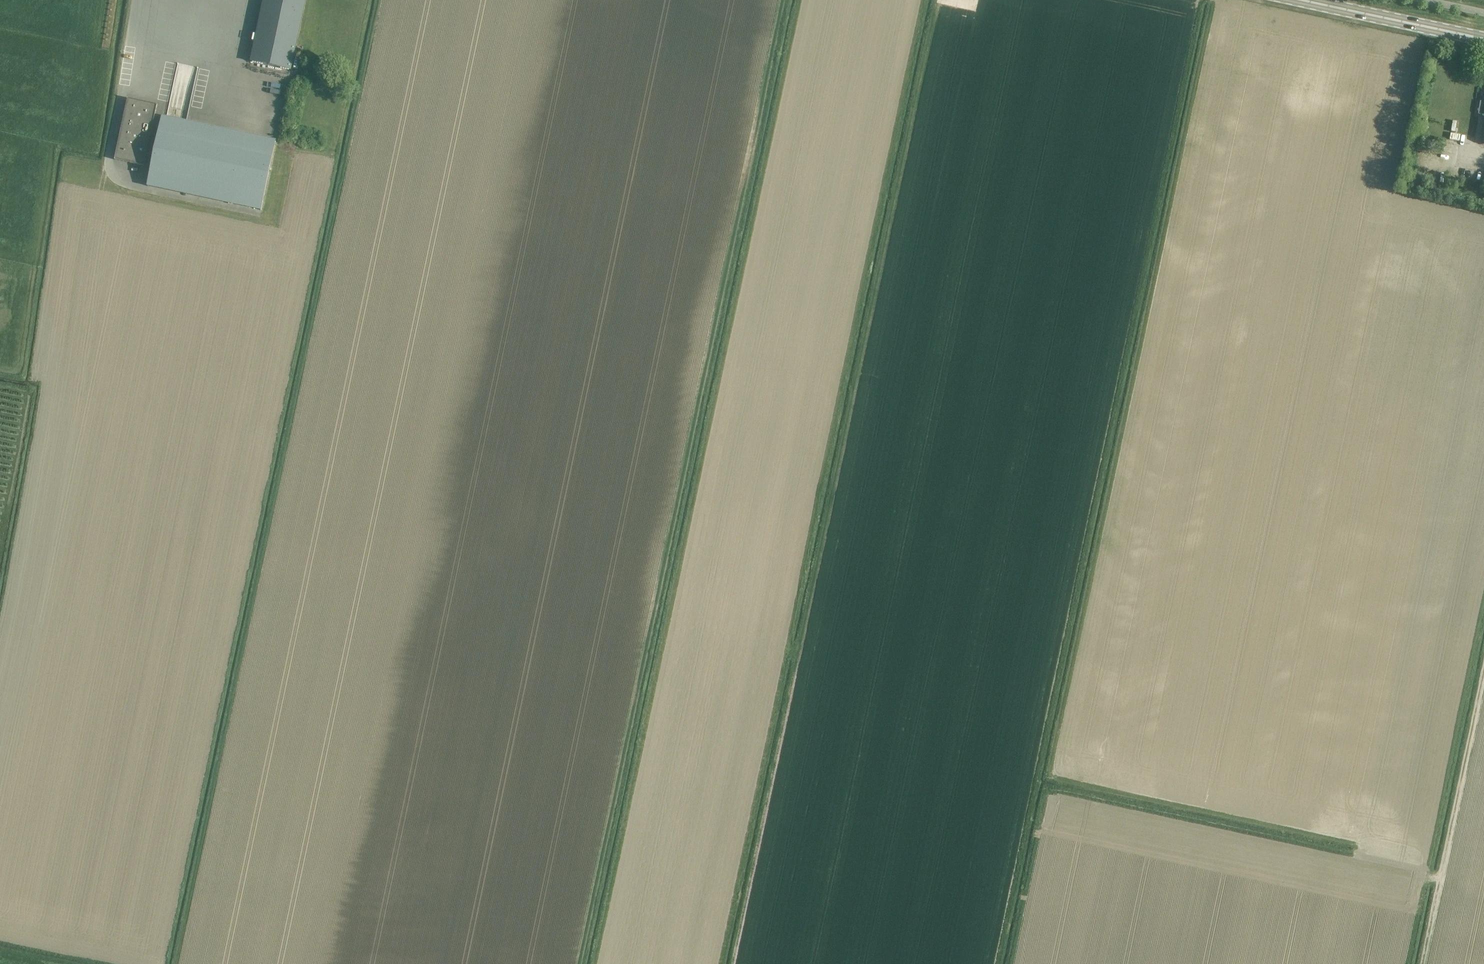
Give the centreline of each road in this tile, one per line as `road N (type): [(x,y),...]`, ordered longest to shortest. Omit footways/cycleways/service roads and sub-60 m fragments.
road 1 (track): [(937,4),(797,654),(785,651)]
road 2 (track): [(1483,668),(1422,963)]
road 3 (track): [(0,562),(30,394),(0,388)]
road 4 (primary): [(1483,39),(1300,0)]

